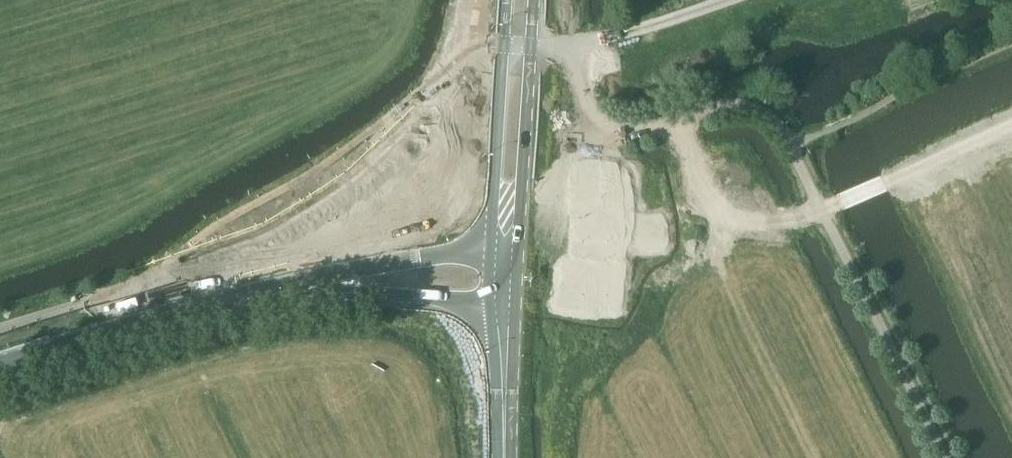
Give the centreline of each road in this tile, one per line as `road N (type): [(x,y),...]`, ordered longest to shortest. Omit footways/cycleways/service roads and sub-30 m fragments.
road 1 (unclassified): [(822,211),(758,225),(507,228)]
road 2 (secondary): [(0,365),(220,304)]
road 3 (track): [(1011,131),(822,211)]
road 4 (primary): [(480,175),(504,83),(506,30)]
road 5 (primary): [(506,30),(480,75),(449,164)]
road 6 (secondary): [(383,228),(306,259),(271,286)]
road 7 (primary): [(496,400),(499,351),(481,275)]
road 8 (secondary): [(271,286),(315,284),(394,261)]
road 9 (primary): [(447,287),(496,400)]

